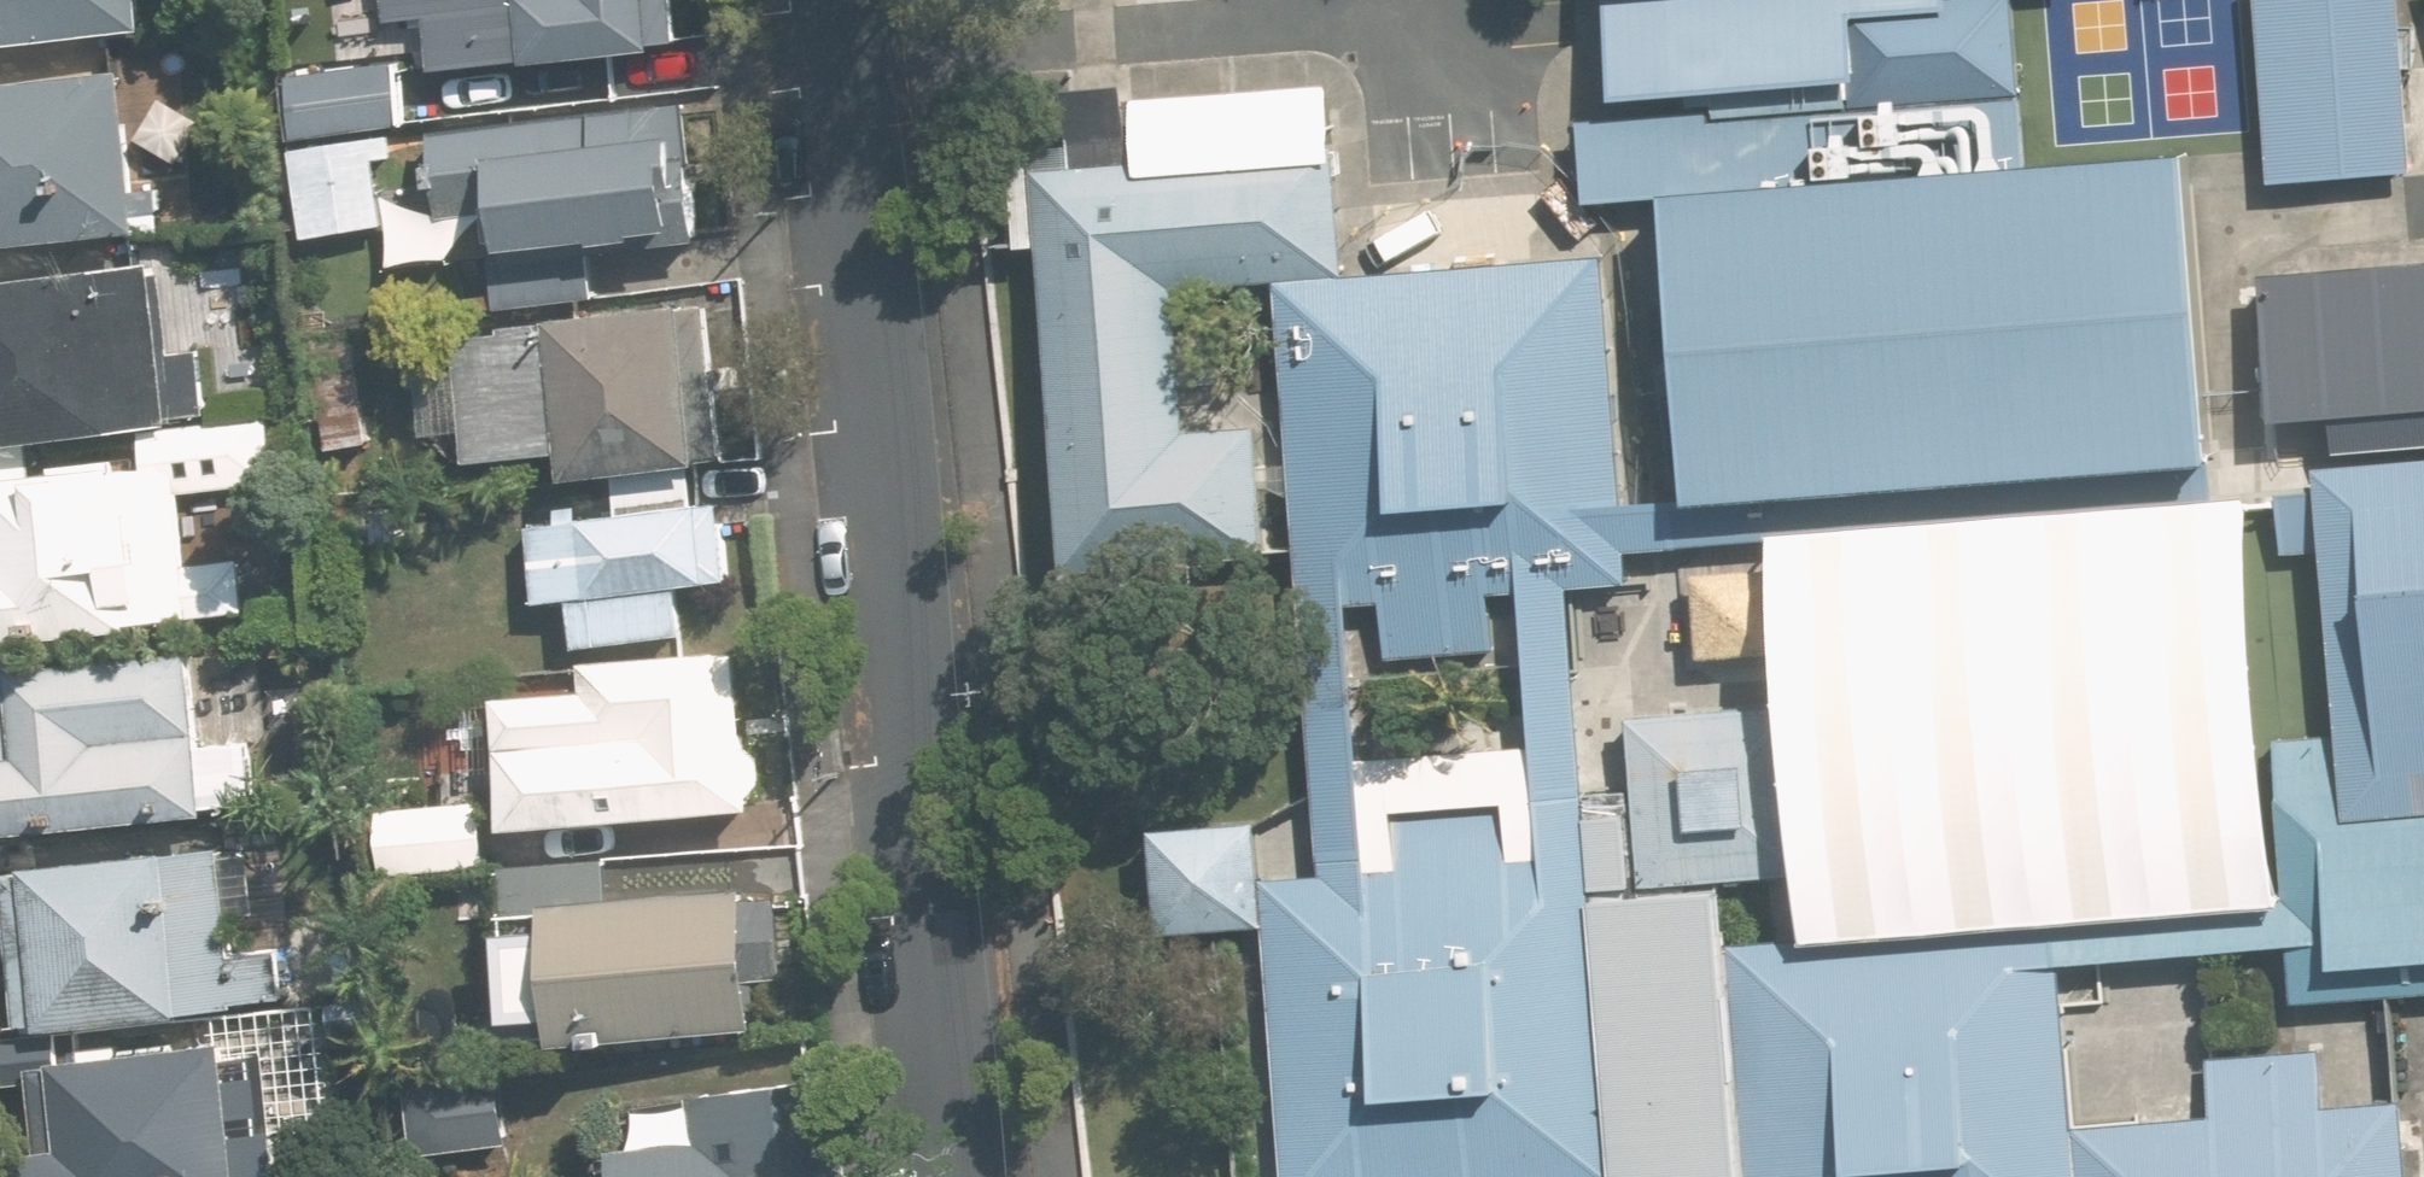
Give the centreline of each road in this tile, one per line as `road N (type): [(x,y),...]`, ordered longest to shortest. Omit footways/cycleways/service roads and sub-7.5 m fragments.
road 1 (residential): [(962,1176),(831,0)]

